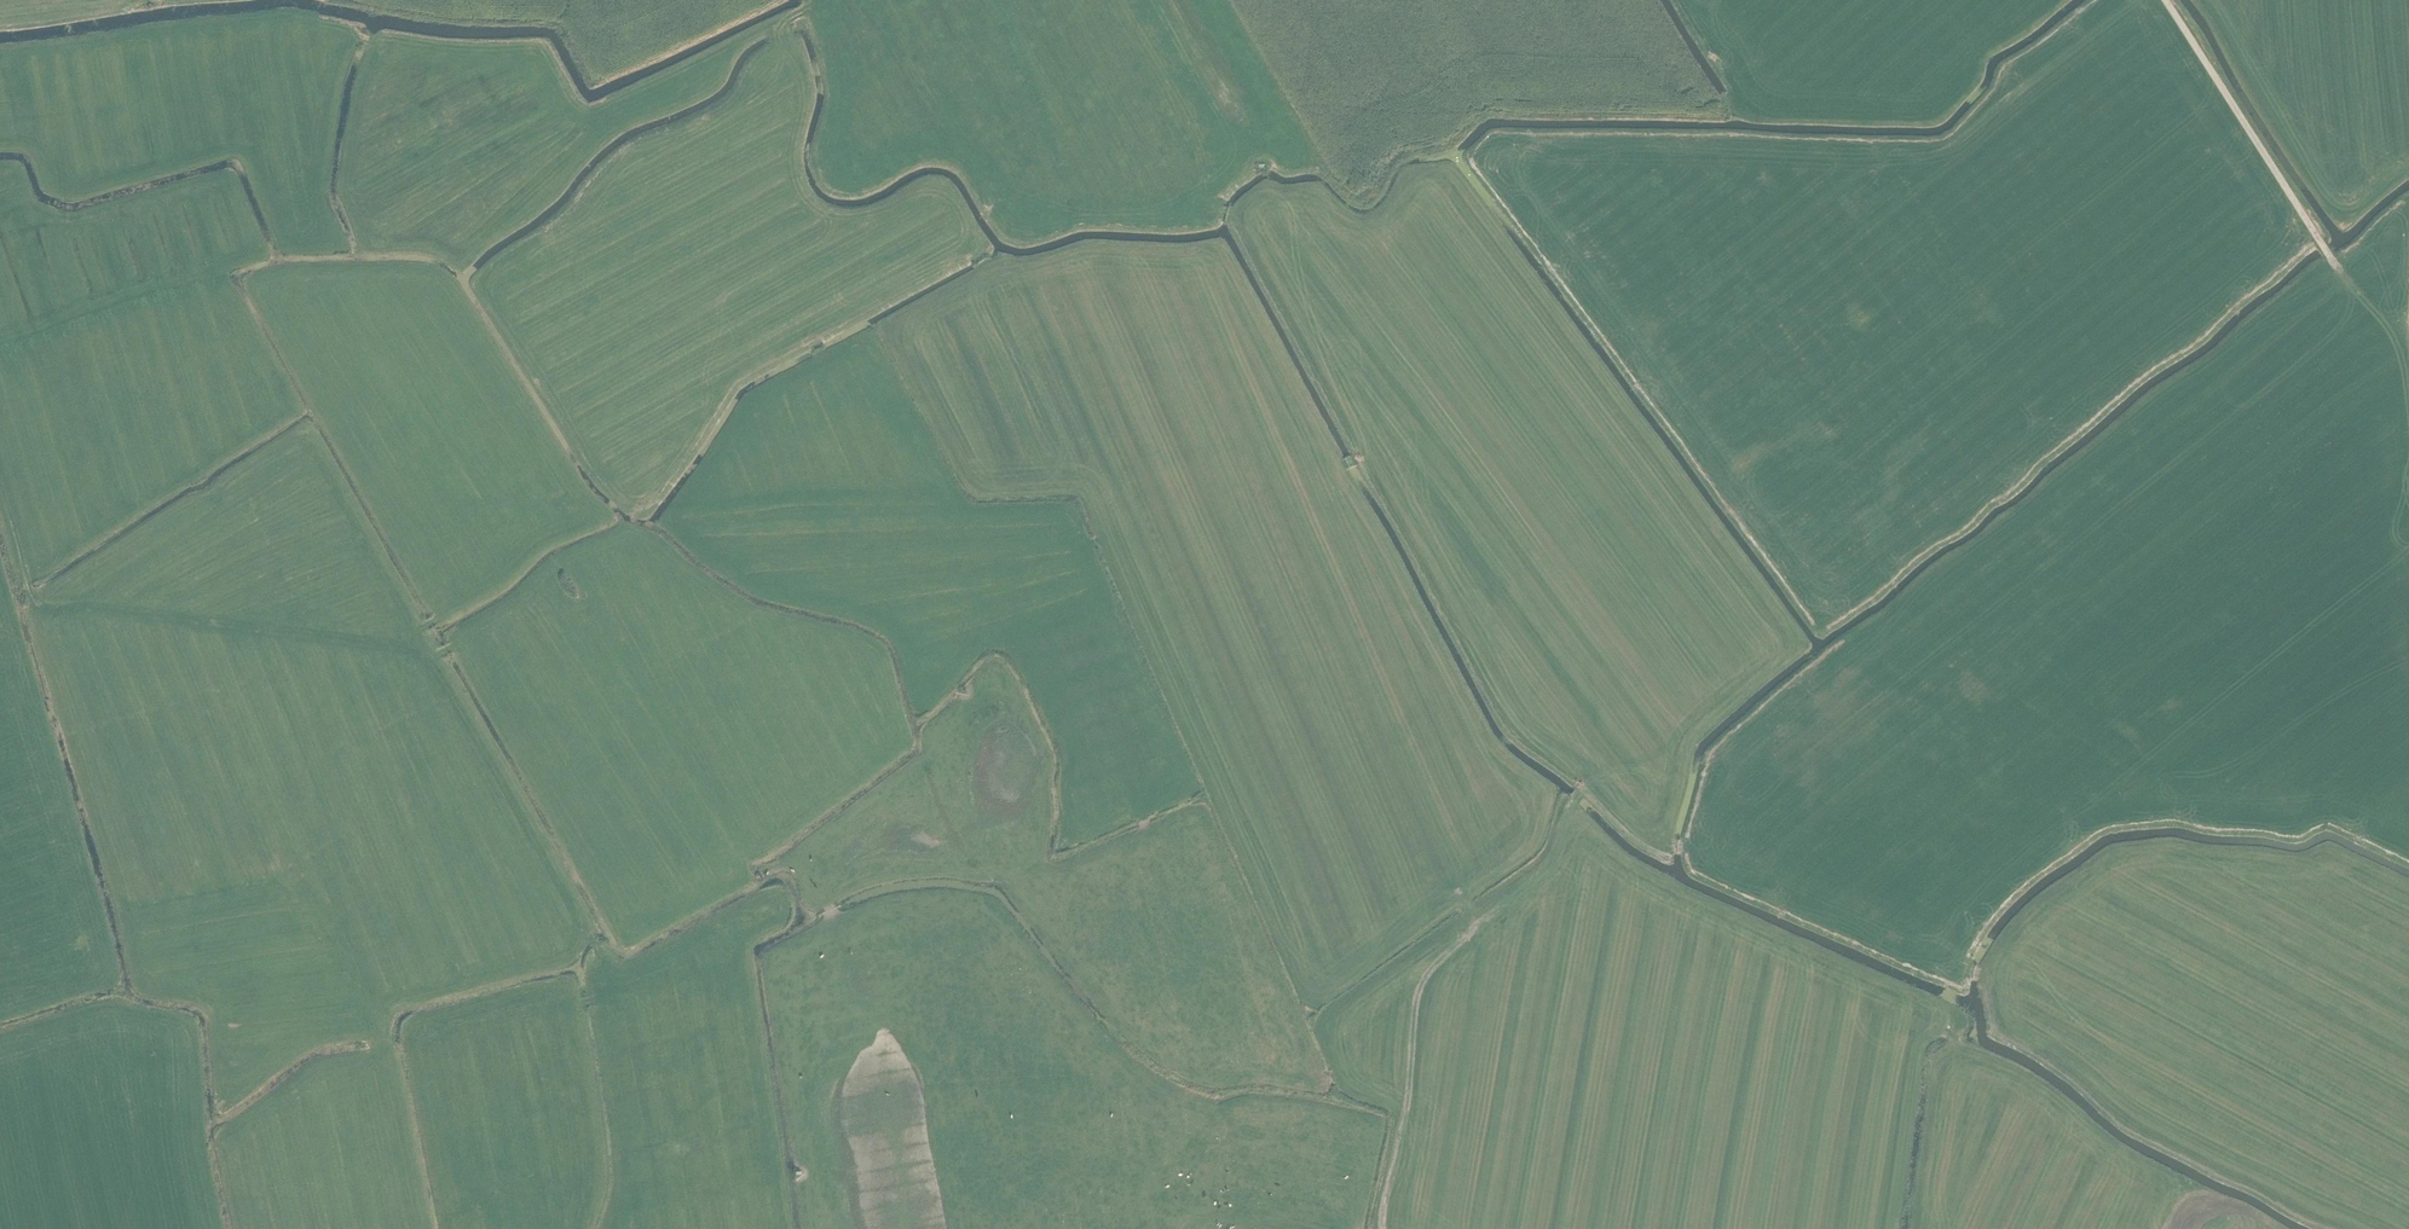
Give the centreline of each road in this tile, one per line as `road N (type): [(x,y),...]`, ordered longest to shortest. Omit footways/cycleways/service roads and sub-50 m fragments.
road 1 (track): [(1386,1228),(1425,989),(1472,933),(1469,908)]

